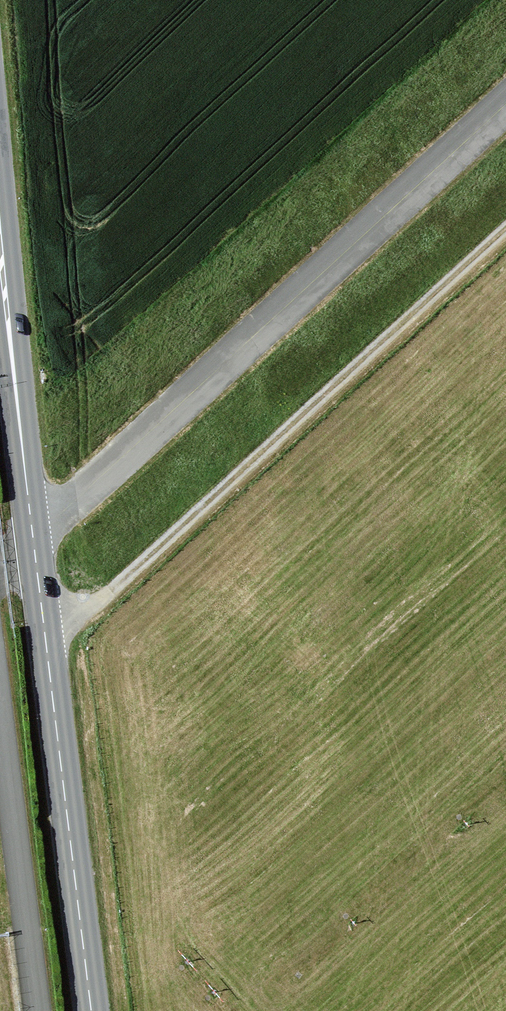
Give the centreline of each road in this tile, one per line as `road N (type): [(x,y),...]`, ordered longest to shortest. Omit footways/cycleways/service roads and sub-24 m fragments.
road 1 (tertiary): [(91,1010),(0,249)]
road 2 (track): [(47,650),(505,230)]

